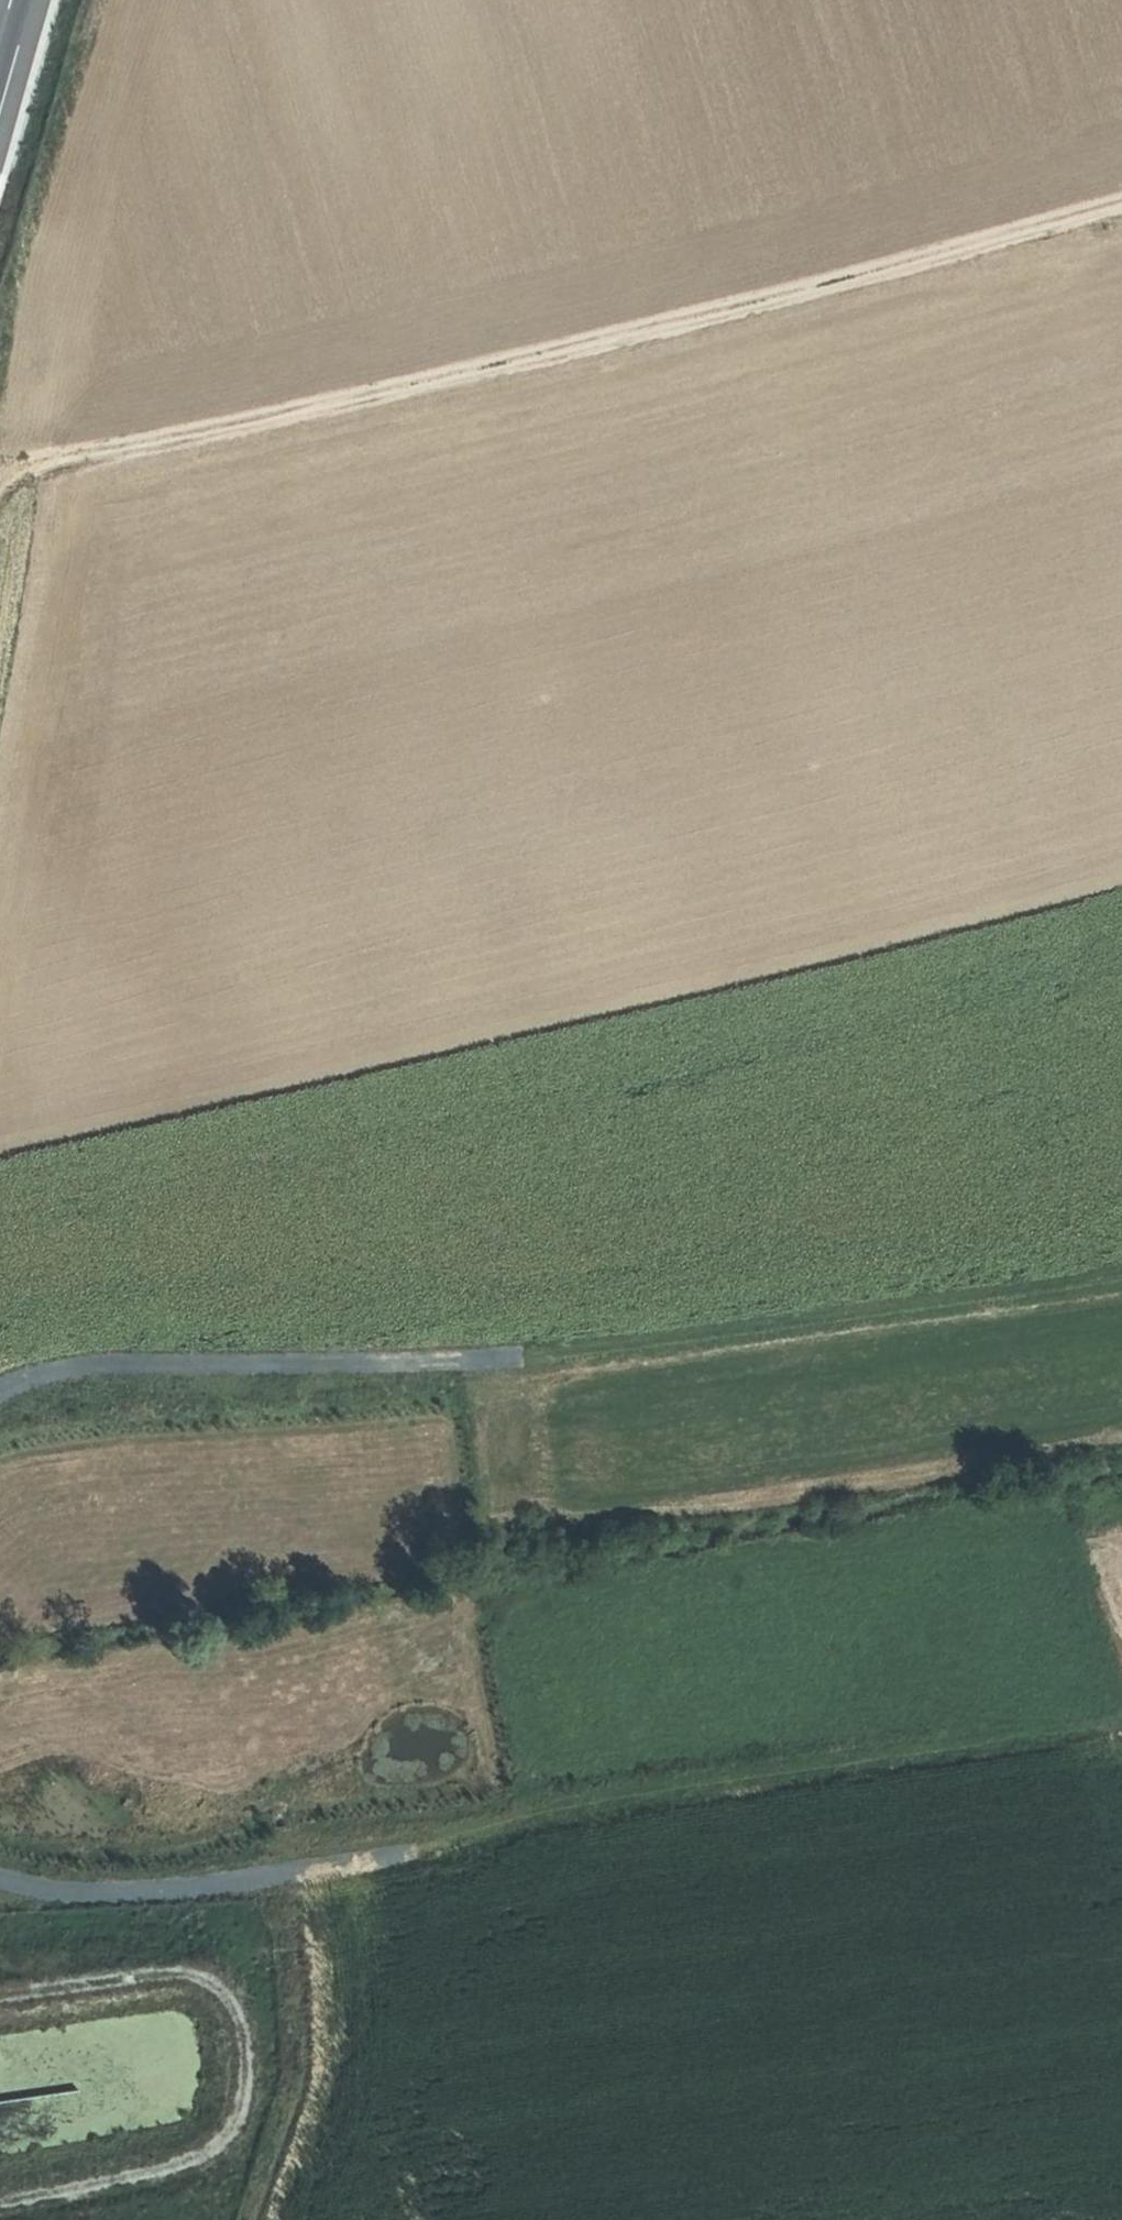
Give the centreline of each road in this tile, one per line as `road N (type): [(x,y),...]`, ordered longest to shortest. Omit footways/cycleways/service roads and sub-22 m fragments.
road 1 (track): [(1121,203),(625,337),(60,456),(0,483)]
road 2 (track): [(0,1872),(46,1886),(159,1884),(1121,1730)]
road 3 (track): [(0,1389),(31,1374),(99,1362),(471,1354),(1121,1266)]

